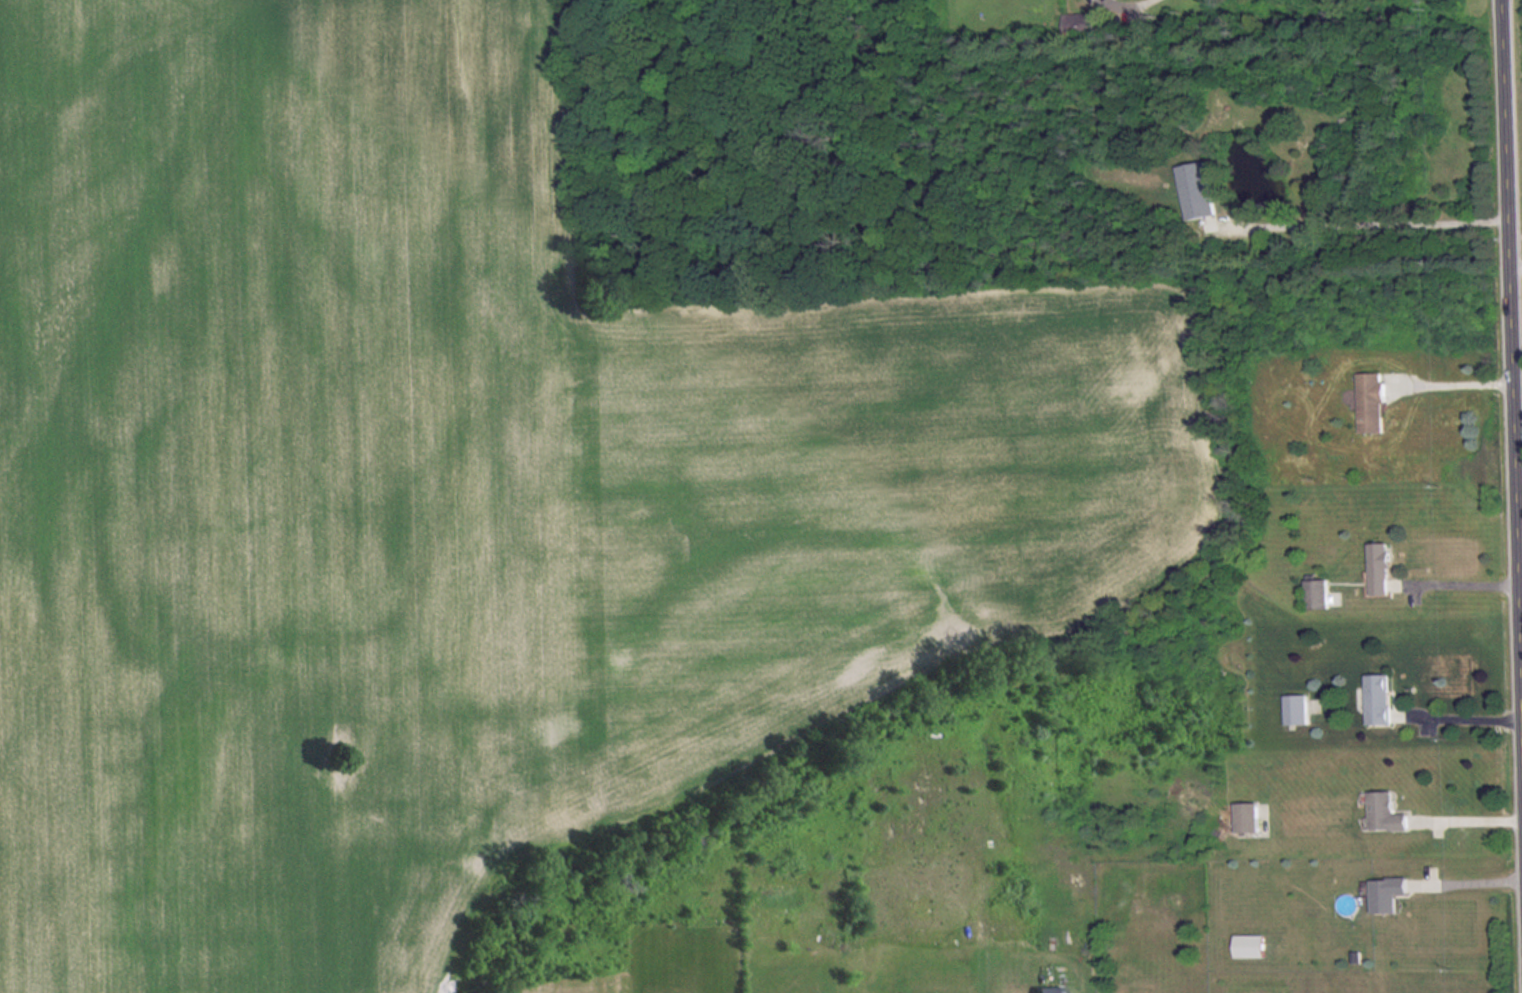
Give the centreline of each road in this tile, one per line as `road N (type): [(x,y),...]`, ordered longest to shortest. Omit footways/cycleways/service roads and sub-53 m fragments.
road 1 (tertiary): [(1521,377),(1512,0)]

